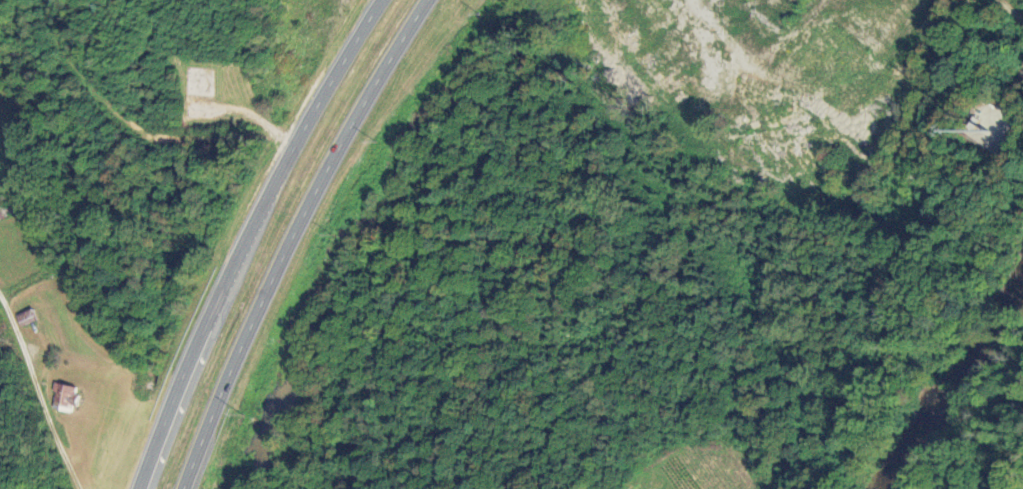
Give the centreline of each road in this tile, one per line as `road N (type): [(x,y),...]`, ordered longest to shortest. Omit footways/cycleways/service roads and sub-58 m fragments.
road 1 (trunk): [(180,488),(306,200),(425,0)]
road 2 (trunk): [(380,0),(287,154),(193,347),(137,488)]

